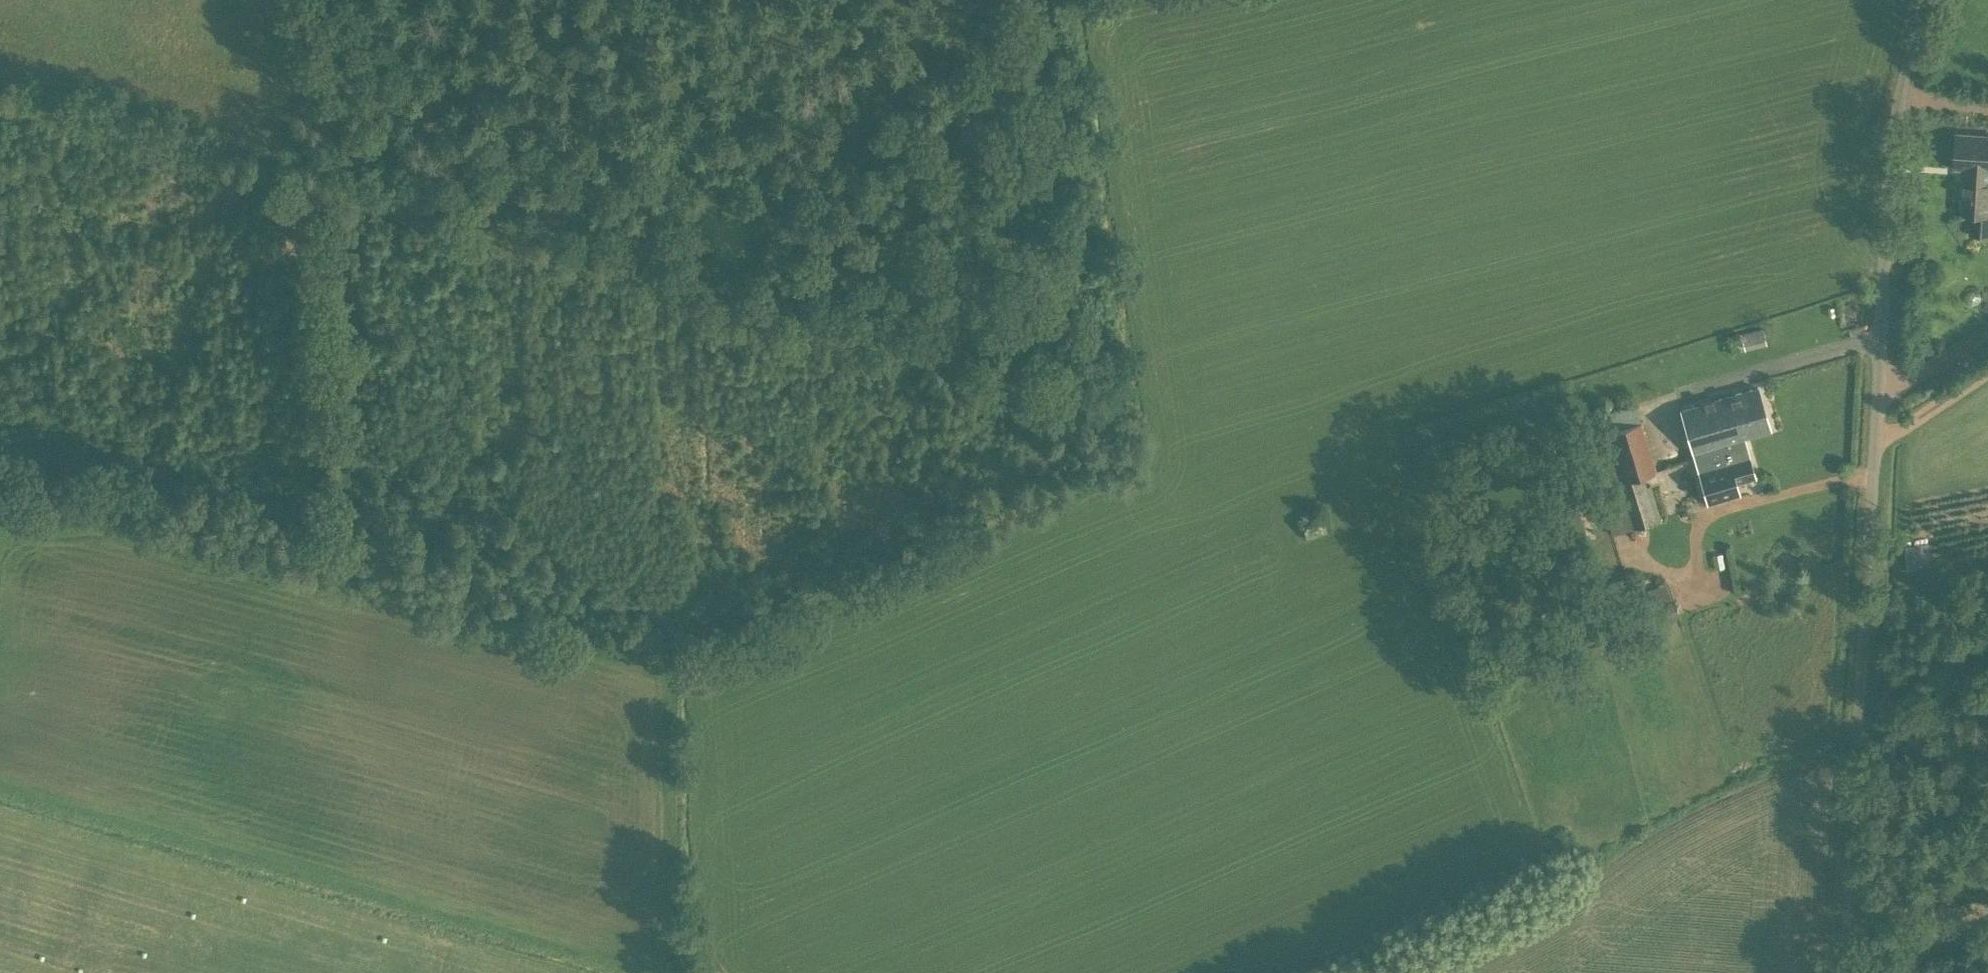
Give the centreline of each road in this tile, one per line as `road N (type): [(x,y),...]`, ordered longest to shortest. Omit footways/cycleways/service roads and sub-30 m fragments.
road 1 (unclassified): [(1845,972),(1888,148),(1913,0)]
road 2 (track): [(1850,889),(1987,881)]

